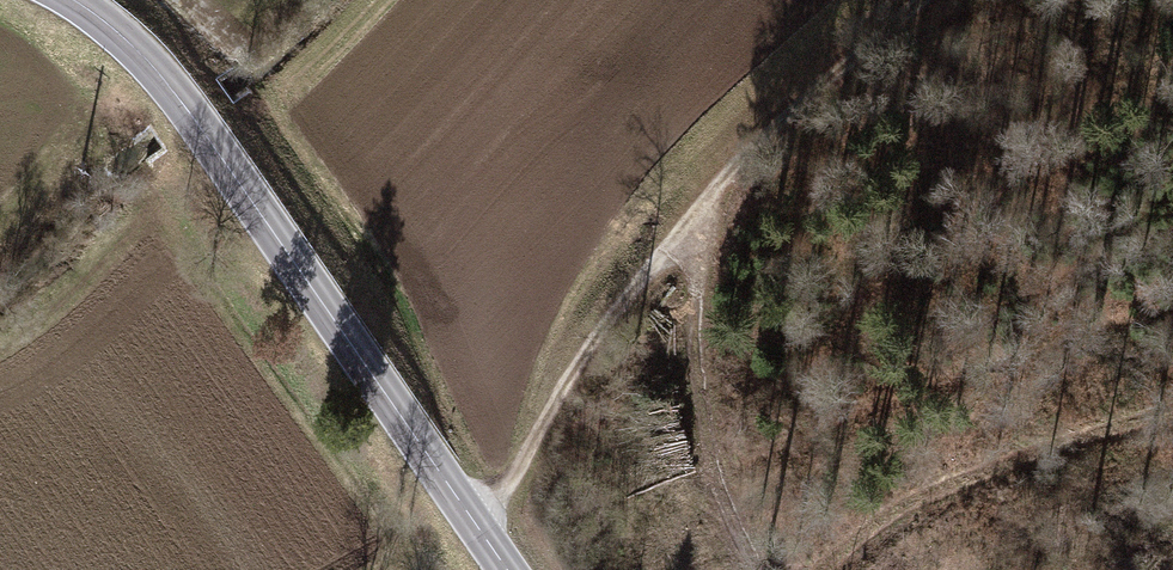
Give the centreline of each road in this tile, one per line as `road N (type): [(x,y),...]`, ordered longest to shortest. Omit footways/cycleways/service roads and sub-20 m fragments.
road 1 (primary): [(508,569),(203,130),(157,72),(72,0)]
road 2 (track): [(481,531),(645,255),(746,149),(921,0)]
road 3 (track): [(705,191),(700,393),(735,526),(760,569)]

